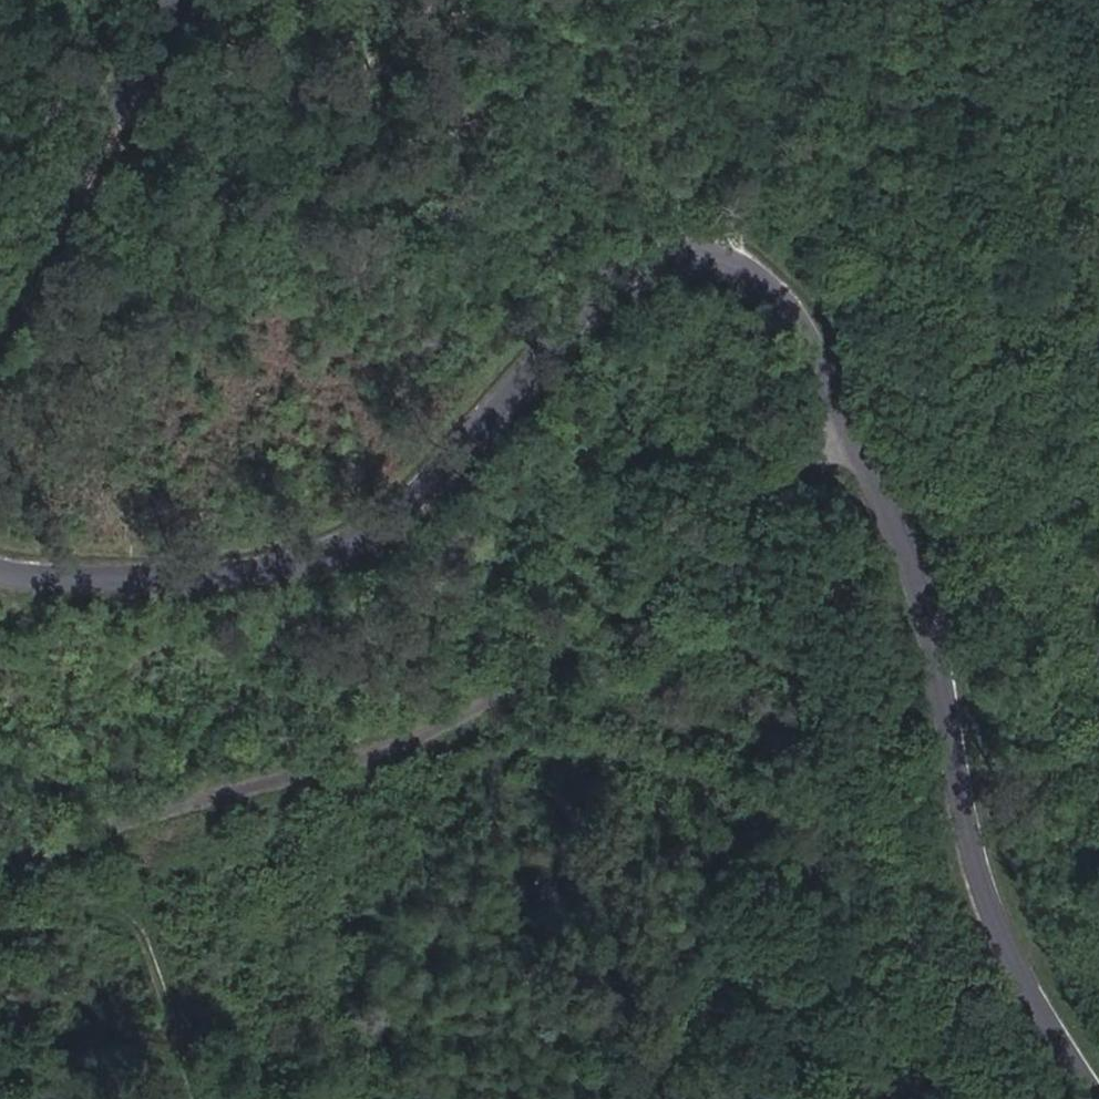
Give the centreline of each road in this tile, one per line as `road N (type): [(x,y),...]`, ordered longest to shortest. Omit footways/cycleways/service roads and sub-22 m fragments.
road 1 (tertiary): [(0,575),(20,581),(223,577),(322,557),(425,491),(650,270),(690,248),(726,248),(797,285),(852,427)]
road 2 (unclassified): [(0,859),(145,835),(475,717),(656,590),(852,427)]
road 3 (tertiary): [(852,427),(919,601),(980,834),(1018,943),(1098,1084)]
road 4 (tertiary): [(166,0),(112,134),(0,307)]

